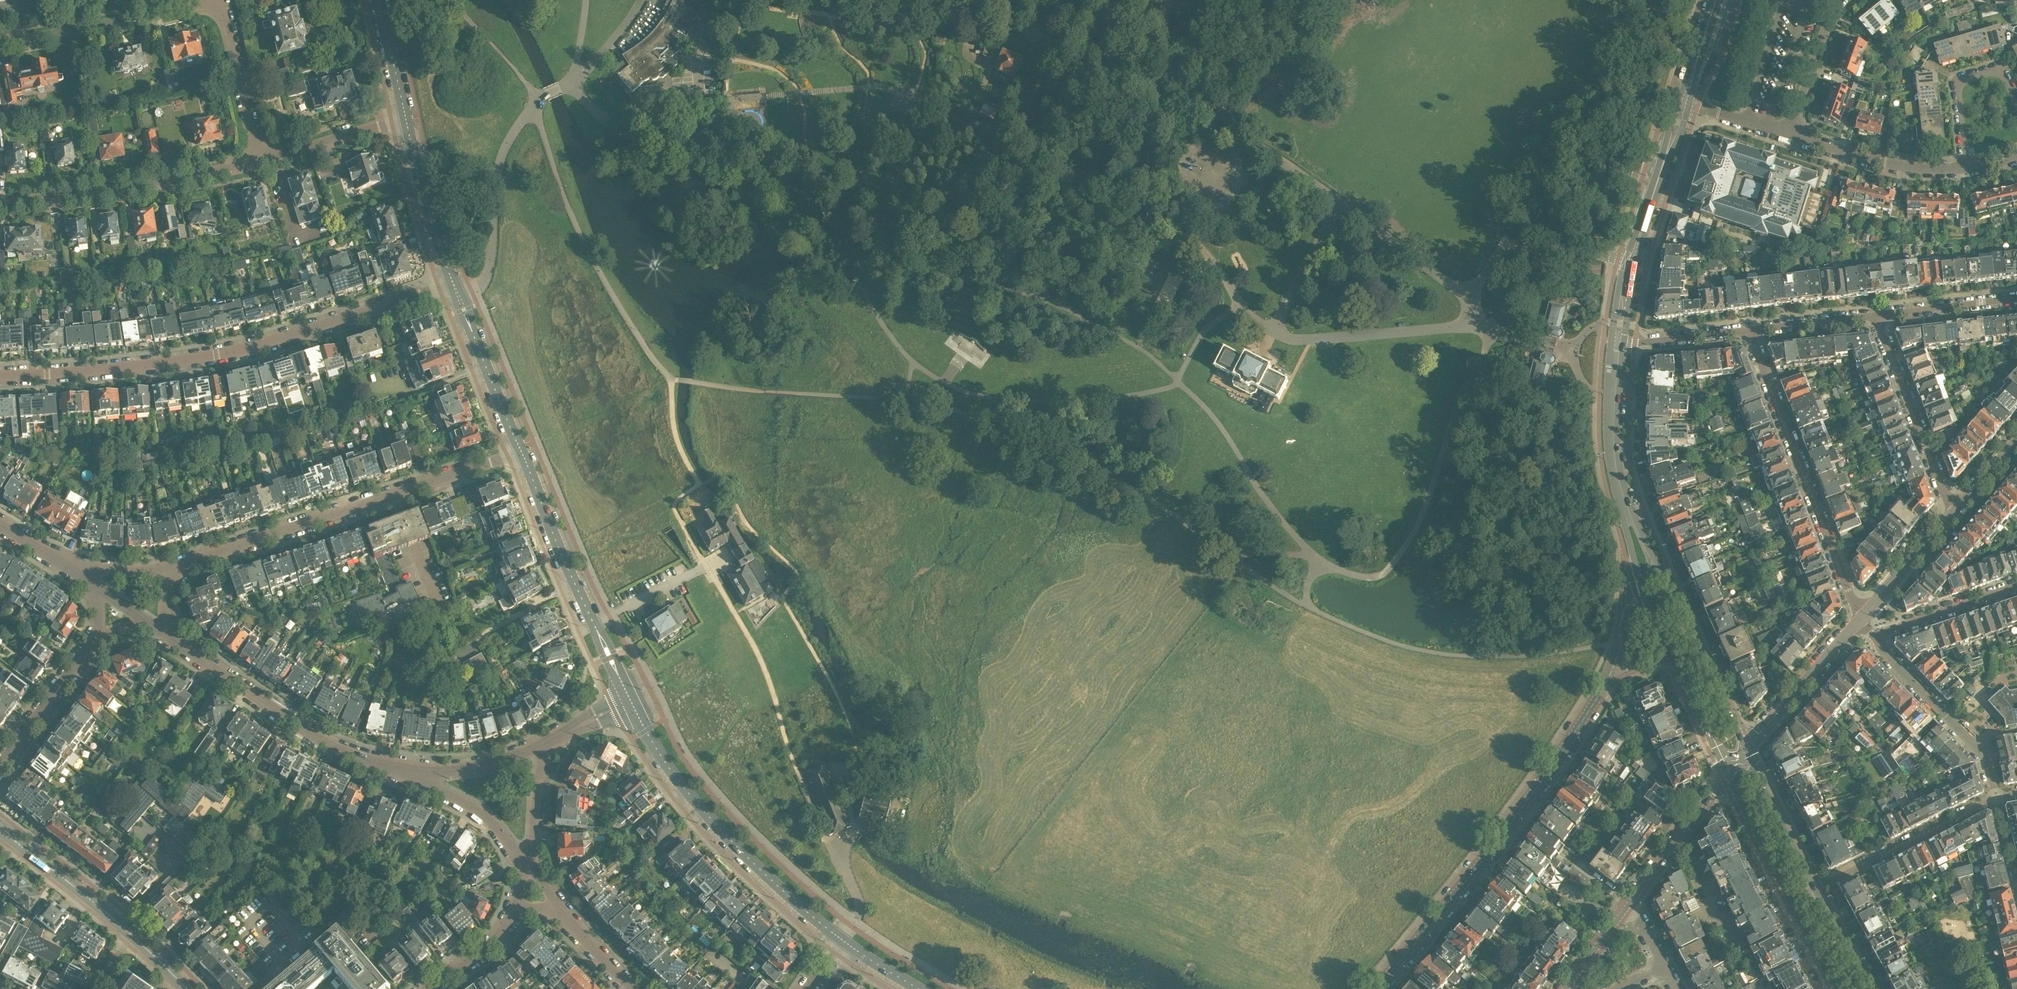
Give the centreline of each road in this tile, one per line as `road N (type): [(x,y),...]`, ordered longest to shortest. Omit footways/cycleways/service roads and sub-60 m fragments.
road 1 (track): [(1307,606),(1318,558),(1266,500),(1212,415),(1156,360),(1038,294),(921,264),(846,227)]
road 2 (track): [(843,860),(855,831),(844,772),(856,745),(782,597),(799,576),(748,525),(718,479),(700,485),(676,437),(671,378)]
road 3 (residential): [(0,376),(208,356),(456,289)]
road 4 (track): [(1232,556),(1300,555),(1369,577),(1389,569),(1421,518),(1454,412),(1492,329)]
road 5 (secondary): [(1378,988),(1540,783),(1607,682)]
road 6 (track): [(1243,305),(1203,333),(1175,384),(1146,392),(995,398),(914,363)]
road 7 (track): [(1659,660),(1603,645),(1446,654),(1307,606)]
road 8 (residential): [(181,568),(520,448)]
road 9 (track): [(706,566),(756,651),(798,772),(843,860)]
road 10 (secondary): [(630,699),(700,807),(841,939)]
road 11 (residential): [(1858,619),(1748,330)]
road 12 (track): [(671,378),(587,250),(536,103)]
road 13 (residential): [(422,777),(307,731),(161,629)]
road 14 (track): [(1507,249),(1528,195),(1612,126),(1626,56),(1616,0)]
road 15 (secondary): [(630,699),(520,448)]
road 16 (track): [(846,227),(768,171),(623,134),(604,116)]
road 17 (track): [(1445,445),(1511,461),(1529,480),(1536,655)]
road 18 (residential): [(0,201),(258,161)]
road 19 (primary): [(1617,342),(1632,260),(1684,102)]
road 20 (track): [(1038,294),(1103,244),(1129,186),(1152,93)]
road 21 (track): [(671,378),(906,399)]
road 22 (residential): [(0,43),(223,4)]
road 23 (track): [(1232,556),(1152,500),(1046,445)]
road 24 (residential): [(1872,315),(1958,508)]
road 25 (primary): [(1745,752),(1658,564)]
road 26 (residential): [(1996,797),(1815,889)]
road 27 (track): [(1184,236),(1017,142)]
road 28 (residential): [(1788,134),(1882,162),(1967,168)]
road 29 (secondary): [(456,289),(406,119)]
road 30 (residential): [(1745,752),(1858,619)]
road 31 (secondary): [(520,448),(456,289)]
road 32 (residential): [(1627,908),(1728,776)]
road 33 (residential): [(0,769),(99,636)]
road 34 (primary): [(129,934),(0,830)]
road 35 (residential): [(1967,168),(1961,80),(1997,70),(2016,102)]
road 36 (residential): [(258,161),(223,4)]
road 37 (primary): [(1623,500),(1612,433),(1617,342)]
road 38 (track): [(914,363),(867,298),(846,227)]
road 39 (primary): [(1815,889),(1745,752)]
road 40 (residential): [(258,161),(406,119)]
road 41 (residential): [(1858,619),(1958,508)]
road 42 (residential): [(1876,636),(2016,586)]
road 43 (track): [(906,399),(1046,445)]
road 44 (residential): [(1872,315),(2016,298)]
road 45 (track): [(1017,142),(1050,214),(1051,278)]
road 46 (residential): [(1788,134),(1838,0)]
road 47 (residential): [(1971,742),(1876,636)]
road 48 (primary): [(1728,776),(1791,902)]
road 49 (residential): [(527,863),(475,809),(422,777)]
road 50 (primary): [(1670,655),(1728,776)]
road 51 (track): [(536,103),(454,0)]
road 52 (residential): [(1617,342),(1748,330)]
road 53 (track): [(1032,34),(1081,12),(1156,0)]
road 54 (residential): [(422,777),(547,747)]
road 55 (residential): [(1748,330),(1872,315)]
road 56 (secondary): [(406,119),(379,0)]

